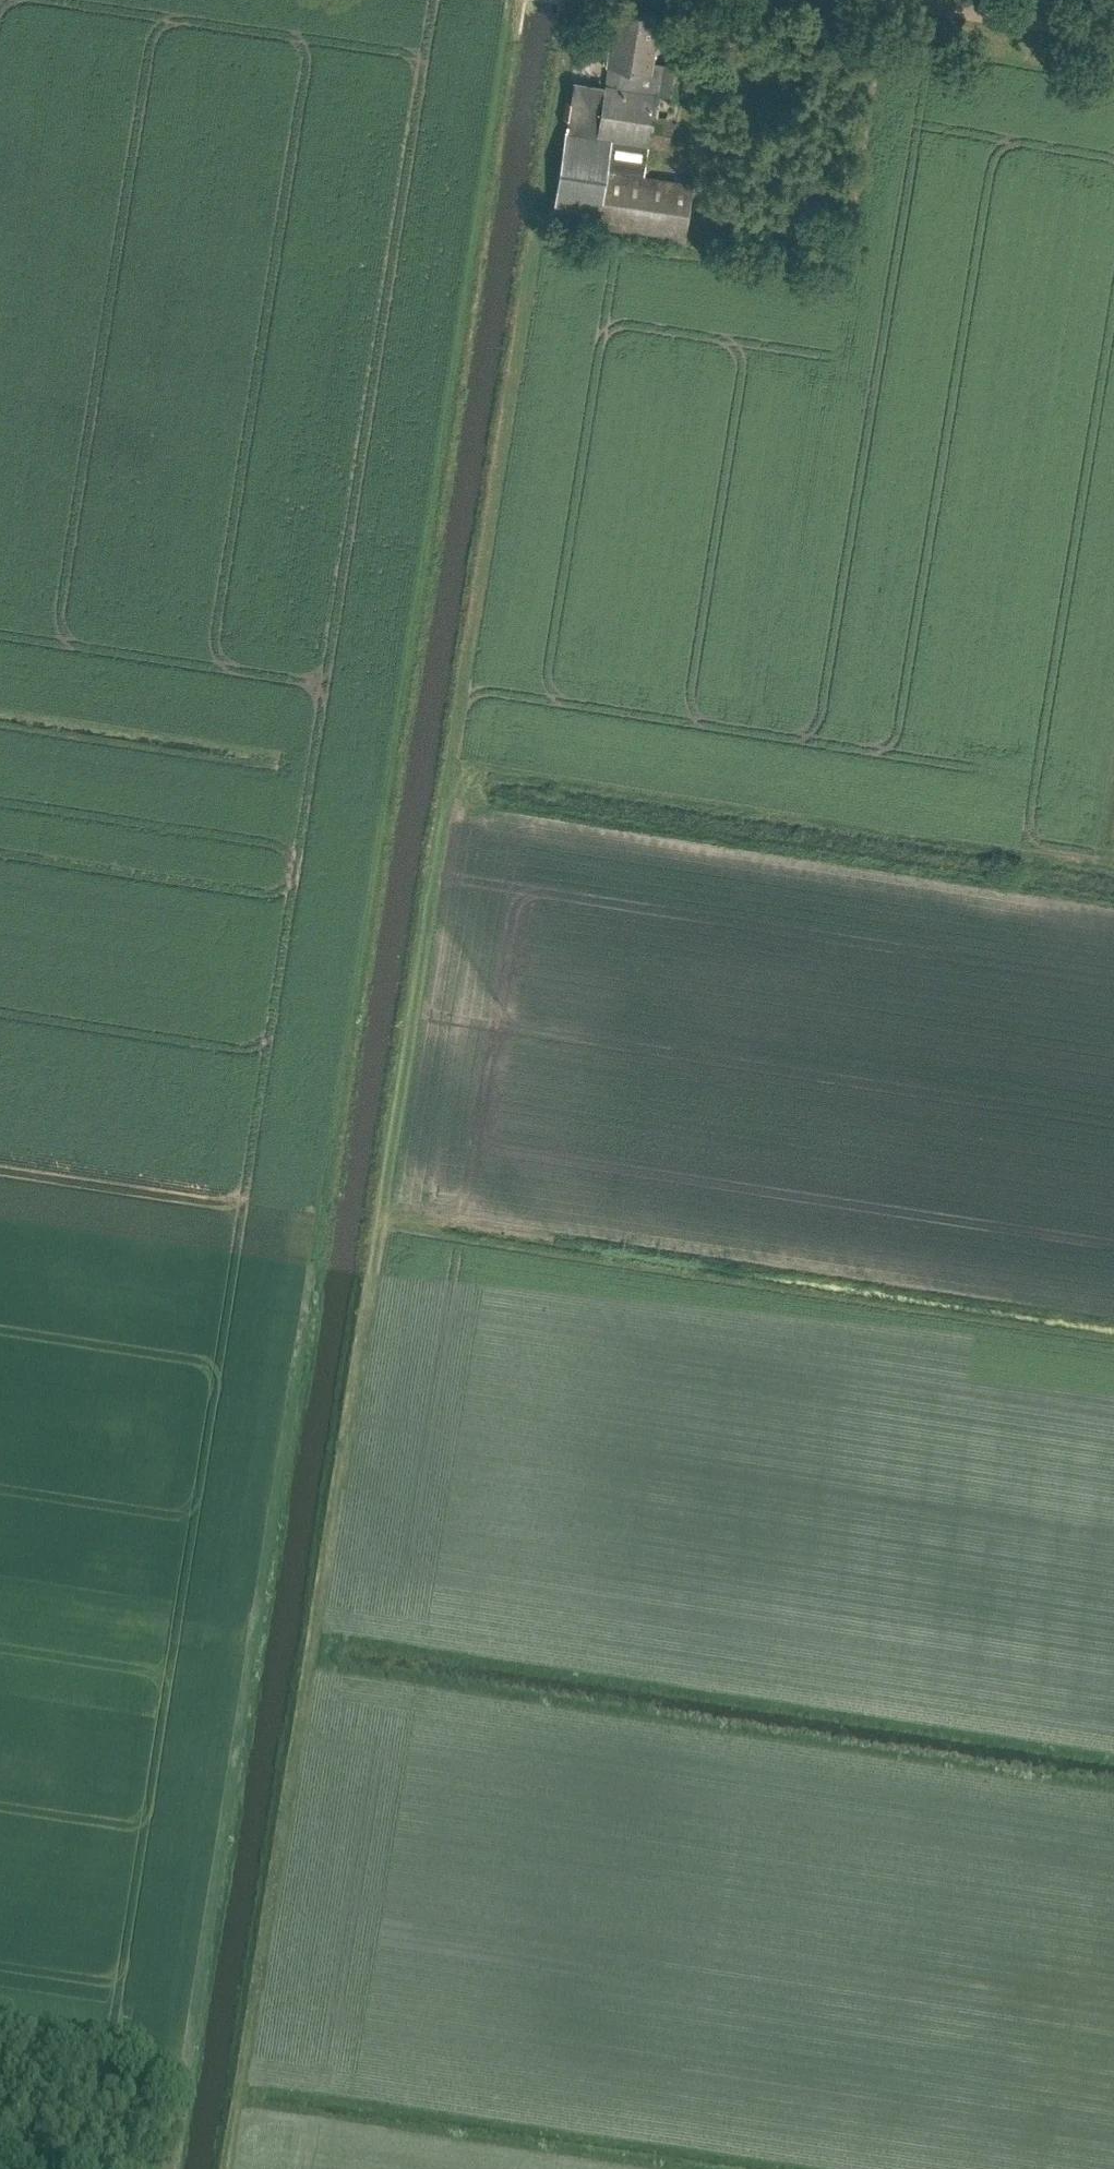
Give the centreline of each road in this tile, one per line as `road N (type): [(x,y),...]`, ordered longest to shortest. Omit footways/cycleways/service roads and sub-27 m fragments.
road 1 (unclassified): [(1113,29),(920,0)]

